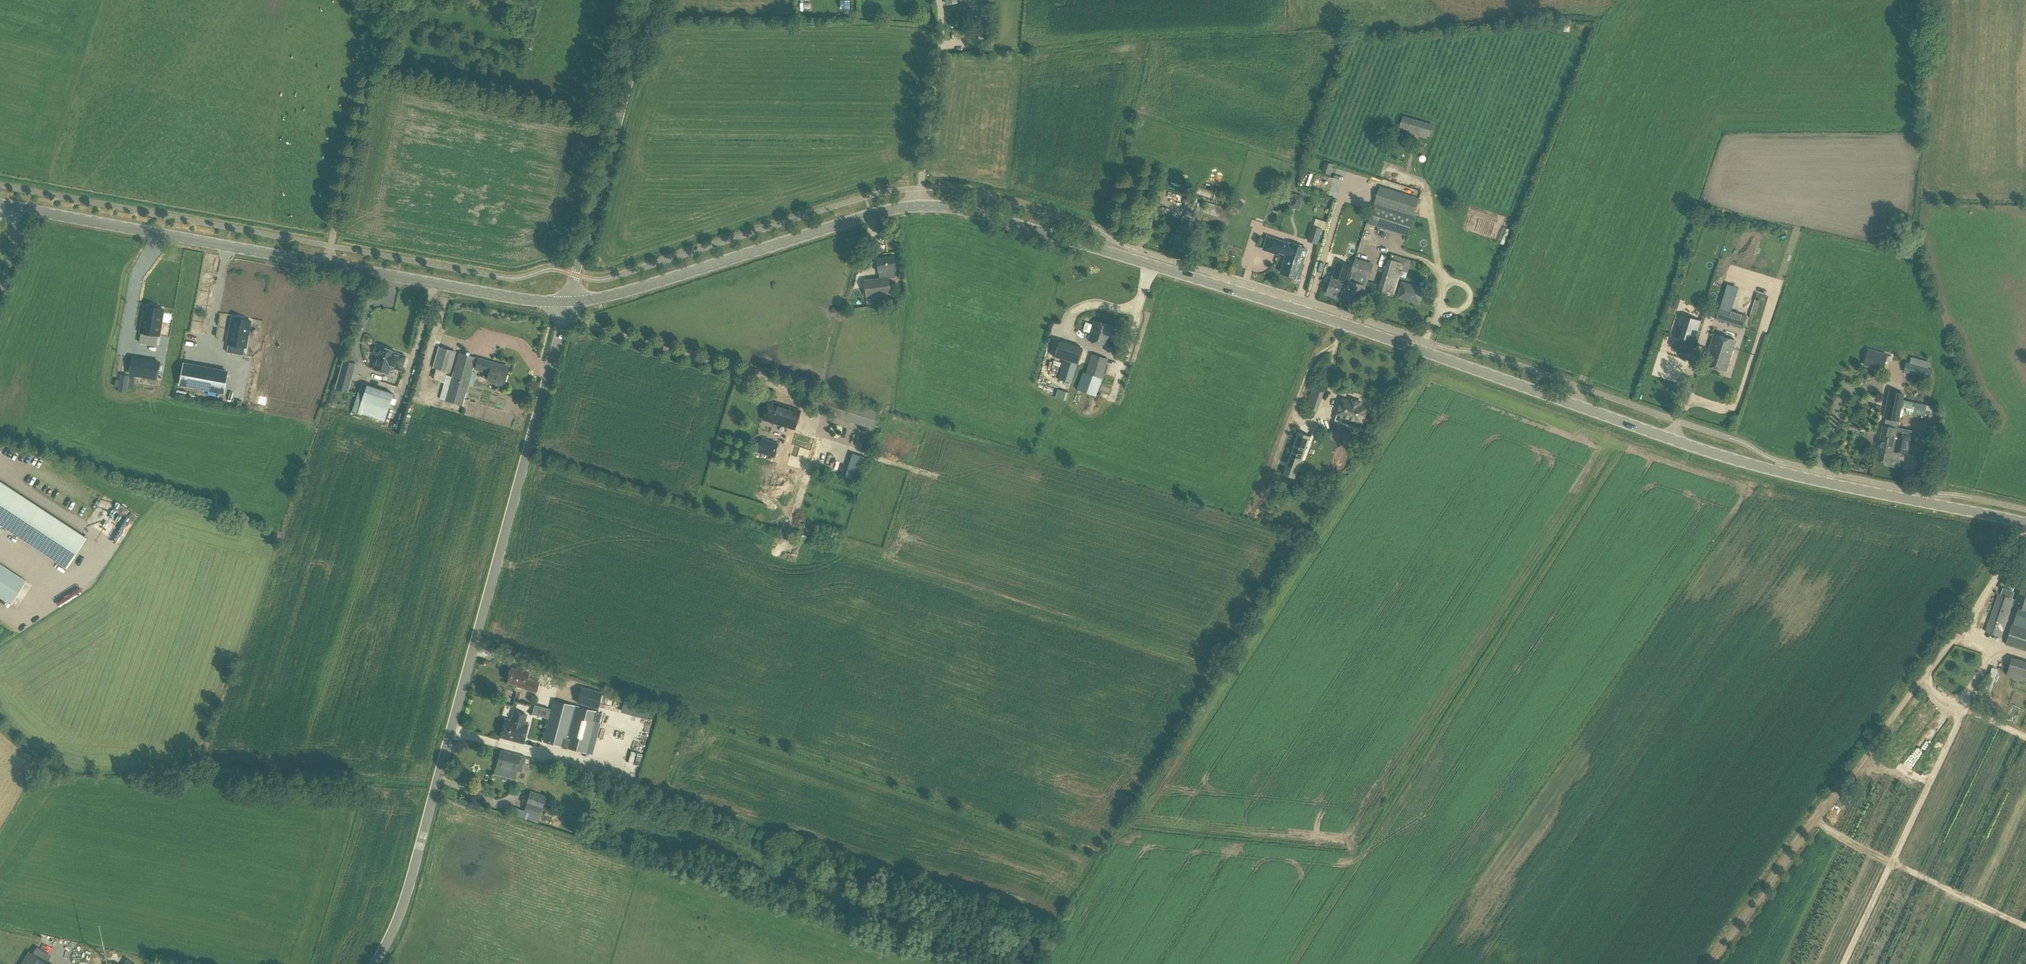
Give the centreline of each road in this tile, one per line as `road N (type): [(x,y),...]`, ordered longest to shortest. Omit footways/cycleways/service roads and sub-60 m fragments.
road 1 (secondary): [(2025,523),(1743,462),(1360,330),(958,209),(872,214),(569,302)]
road 2 (unclassified): [(375,963),(413,880),(569,302)]
road 3 (secondary): [(569,302),(0,204)]
road 4 (track): [(2025,530),(1707,963)]
road 5 (unclassified): [(569,302),(654,0)]

